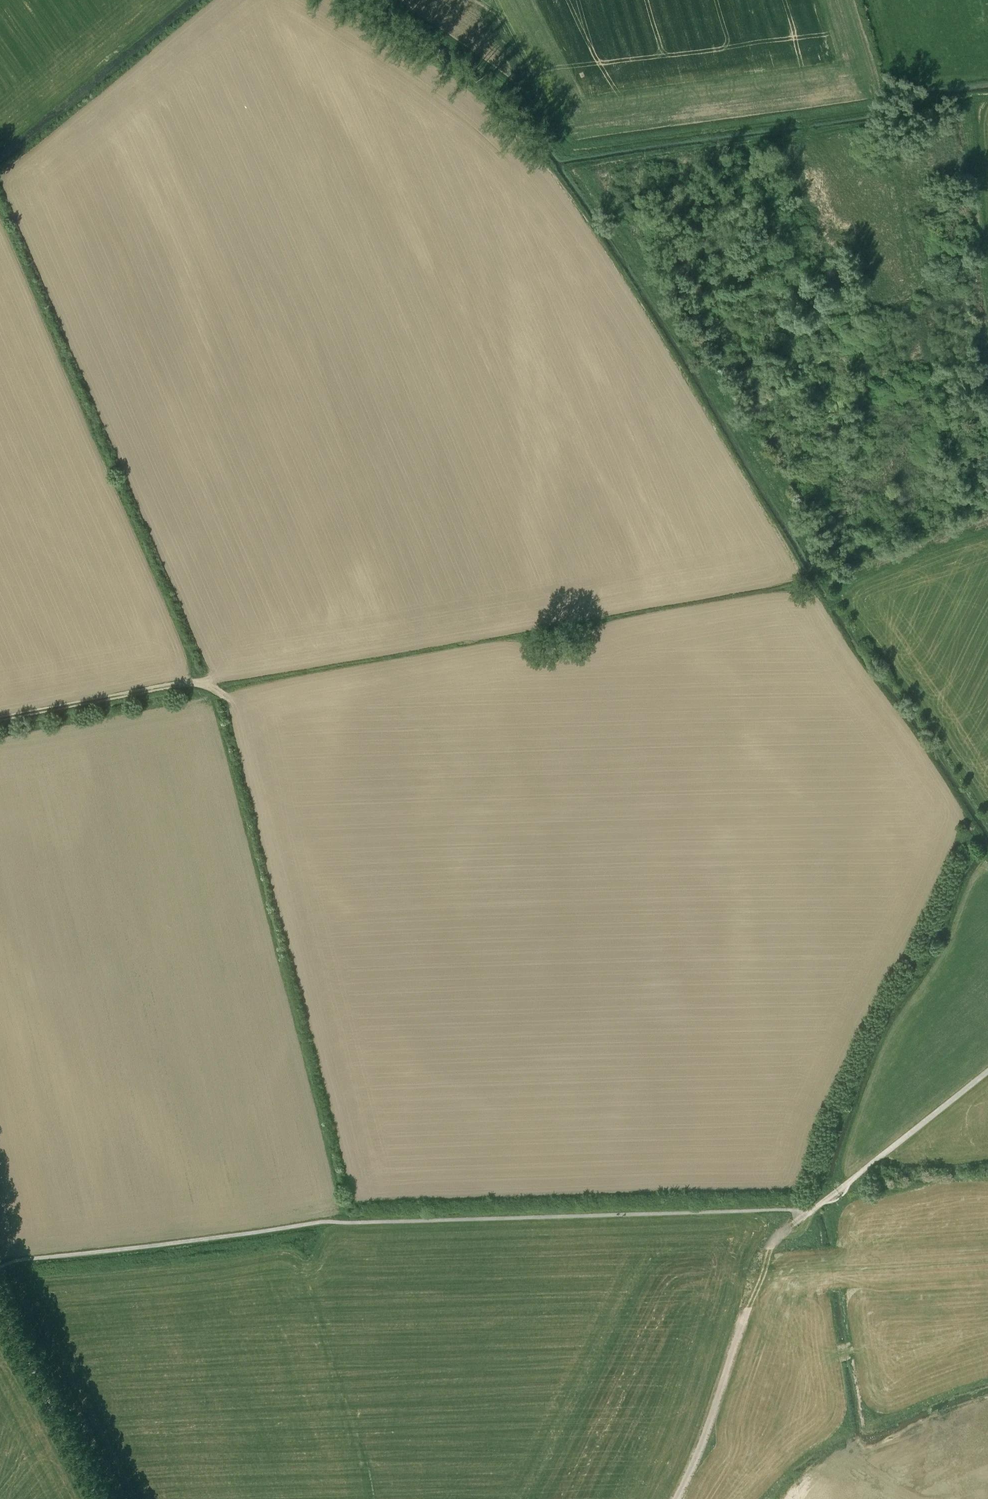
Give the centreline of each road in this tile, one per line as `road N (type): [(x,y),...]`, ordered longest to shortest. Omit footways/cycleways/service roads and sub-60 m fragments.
road 1 (track): [(812,1209),(763,1257),(676,1498)]
road 2 (track): [(226,698),(190,684),(0,721)]
road 3 (unclassified): [(0,1318),(95,1498)]

